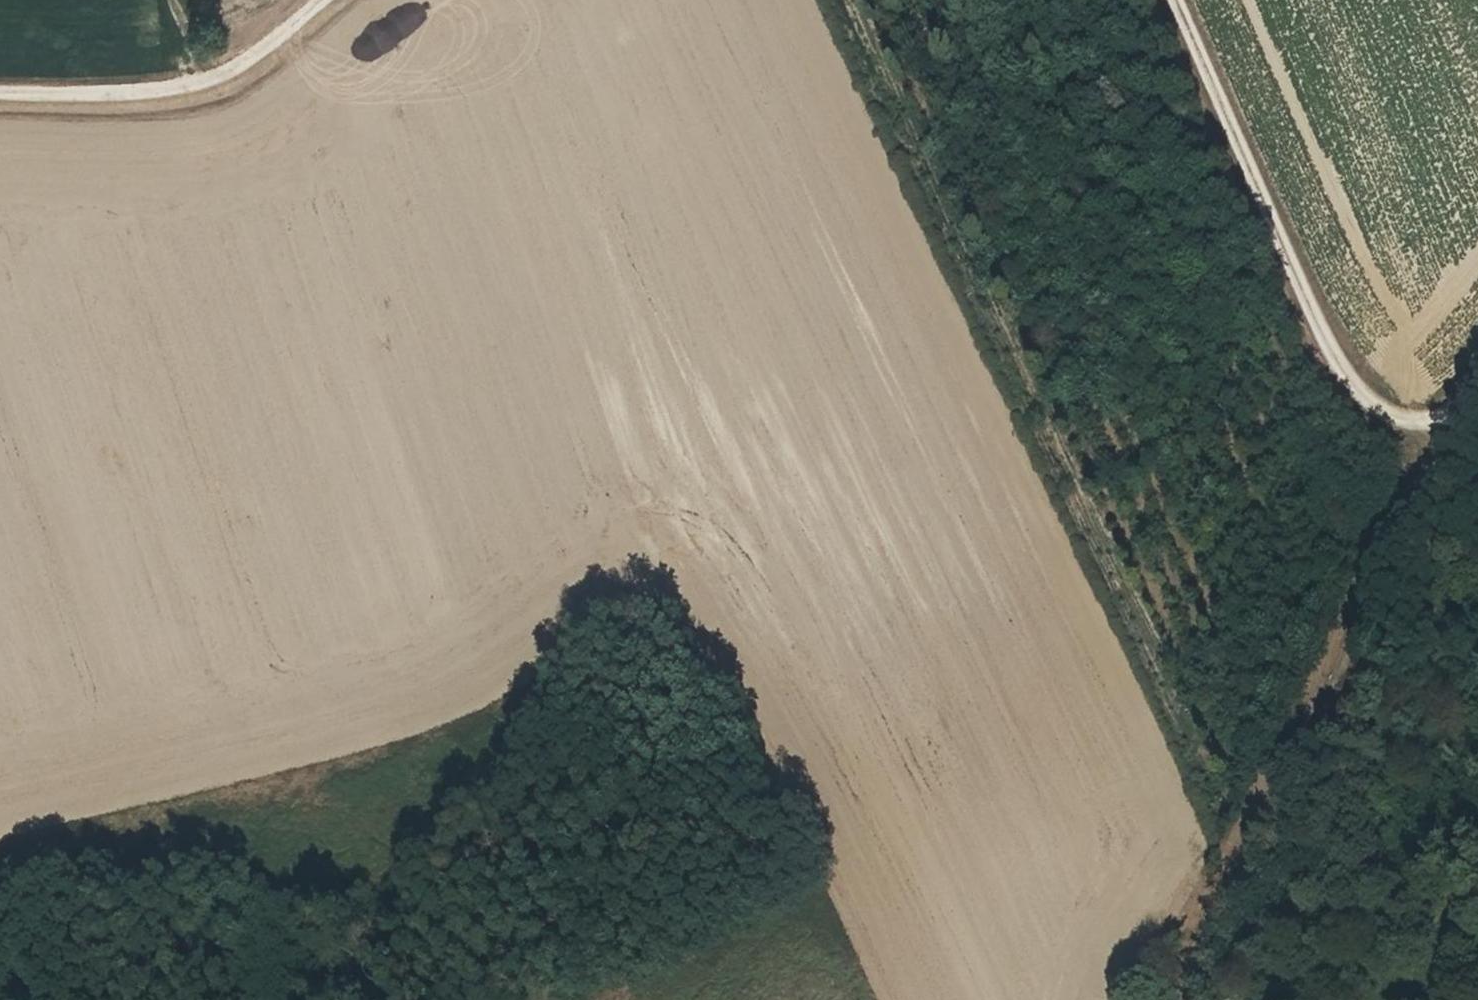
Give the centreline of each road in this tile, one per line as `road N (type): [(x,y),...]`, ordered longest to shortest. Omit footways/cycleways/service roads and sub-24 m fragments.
road 1 (track): [(1442,437),(1346,671),(1172,999)]
road 2 (track): [(1176,0),(1339,362),(1391,411),(1442,437)]
road 3 (track): [(0,92),(201,85),(258,57),(318,0)]

